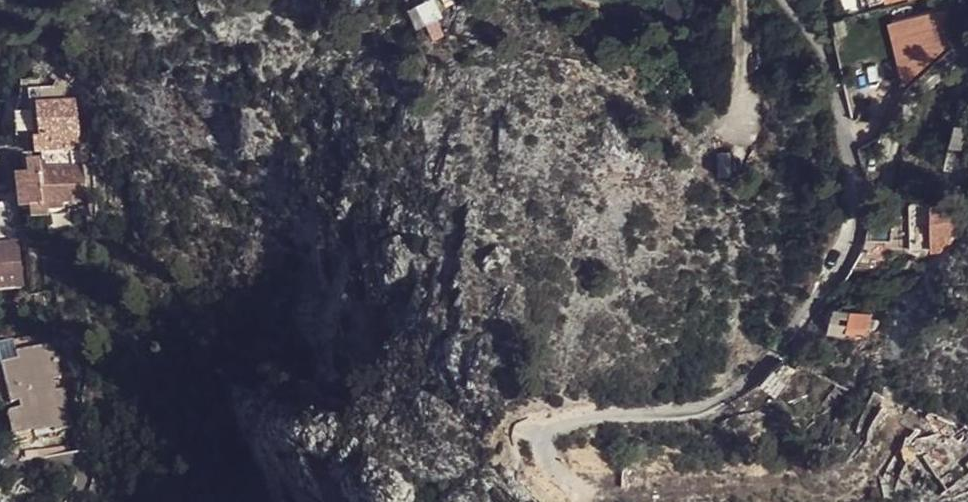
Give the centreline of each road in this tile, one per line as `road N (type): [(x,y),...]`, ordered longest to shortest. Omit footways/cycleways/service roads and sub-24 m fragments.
road 1 (residential): [(594,496),(547,463),(550,443),(569,427),(700,406),(752,379),(850,254),(862,209),(839,68),(790,0)]

